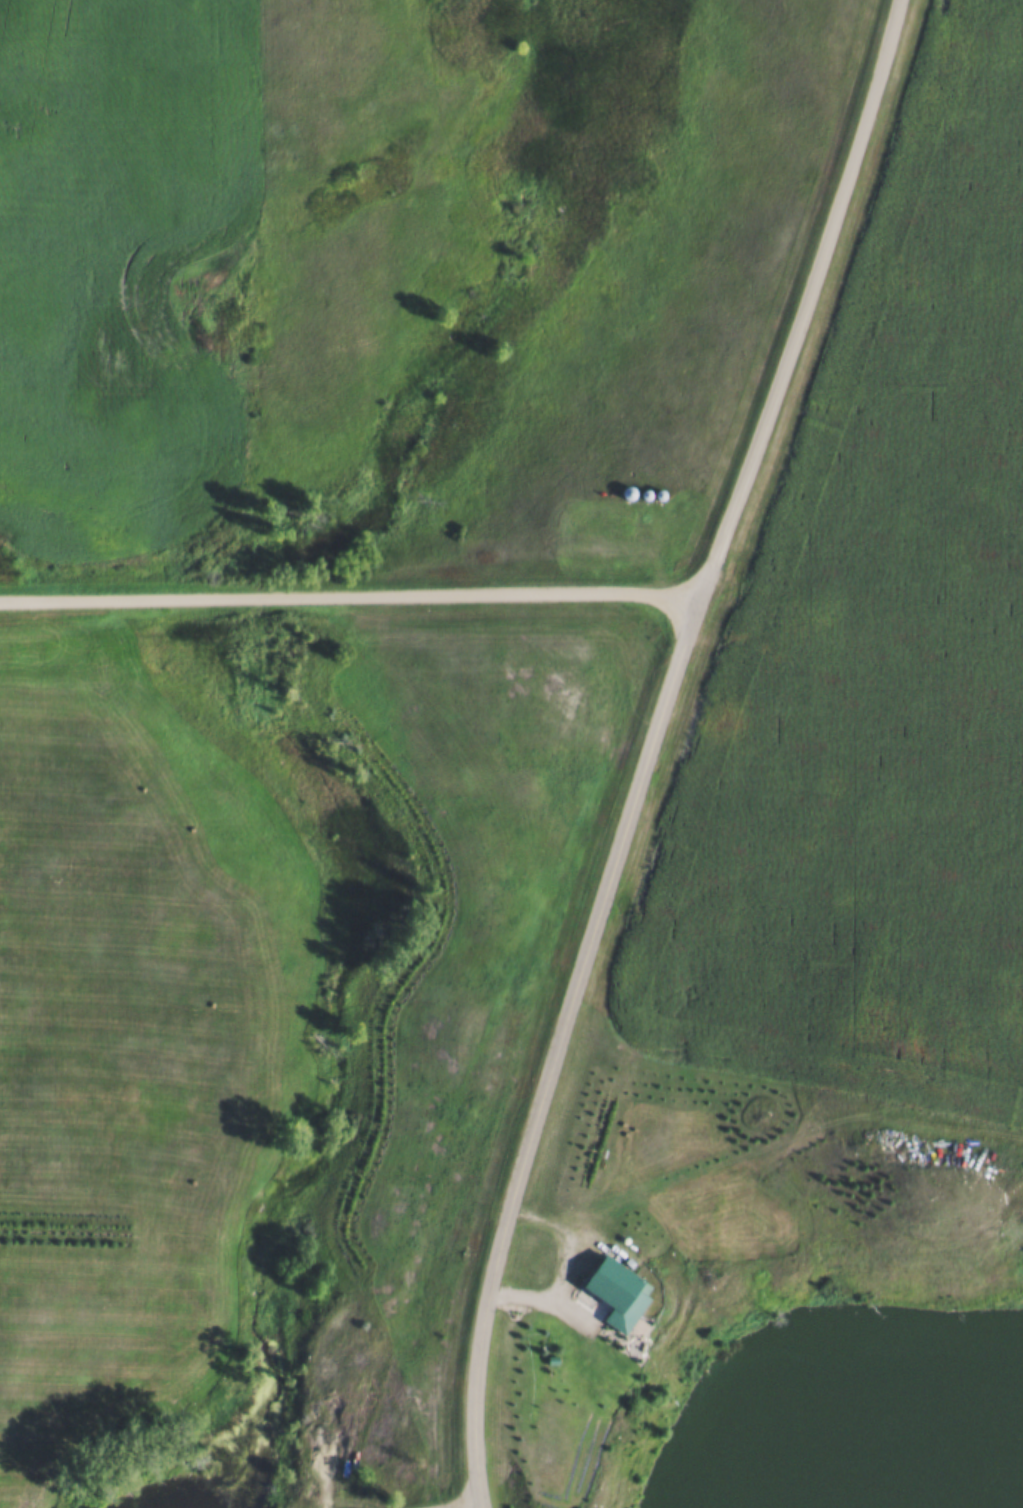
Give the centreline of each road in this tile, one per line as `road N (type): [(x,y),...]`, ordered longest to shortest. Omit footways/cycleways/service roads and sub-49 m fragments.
road 1 (tertiary): [(480,1507),(477,1388),(490,1292),(634,797),(700,610)]
road 2 (residential): [(0,604),(649,597),(700,610)]
road 3 (tertiary): [(700,610),(830,243),(902,0)]

